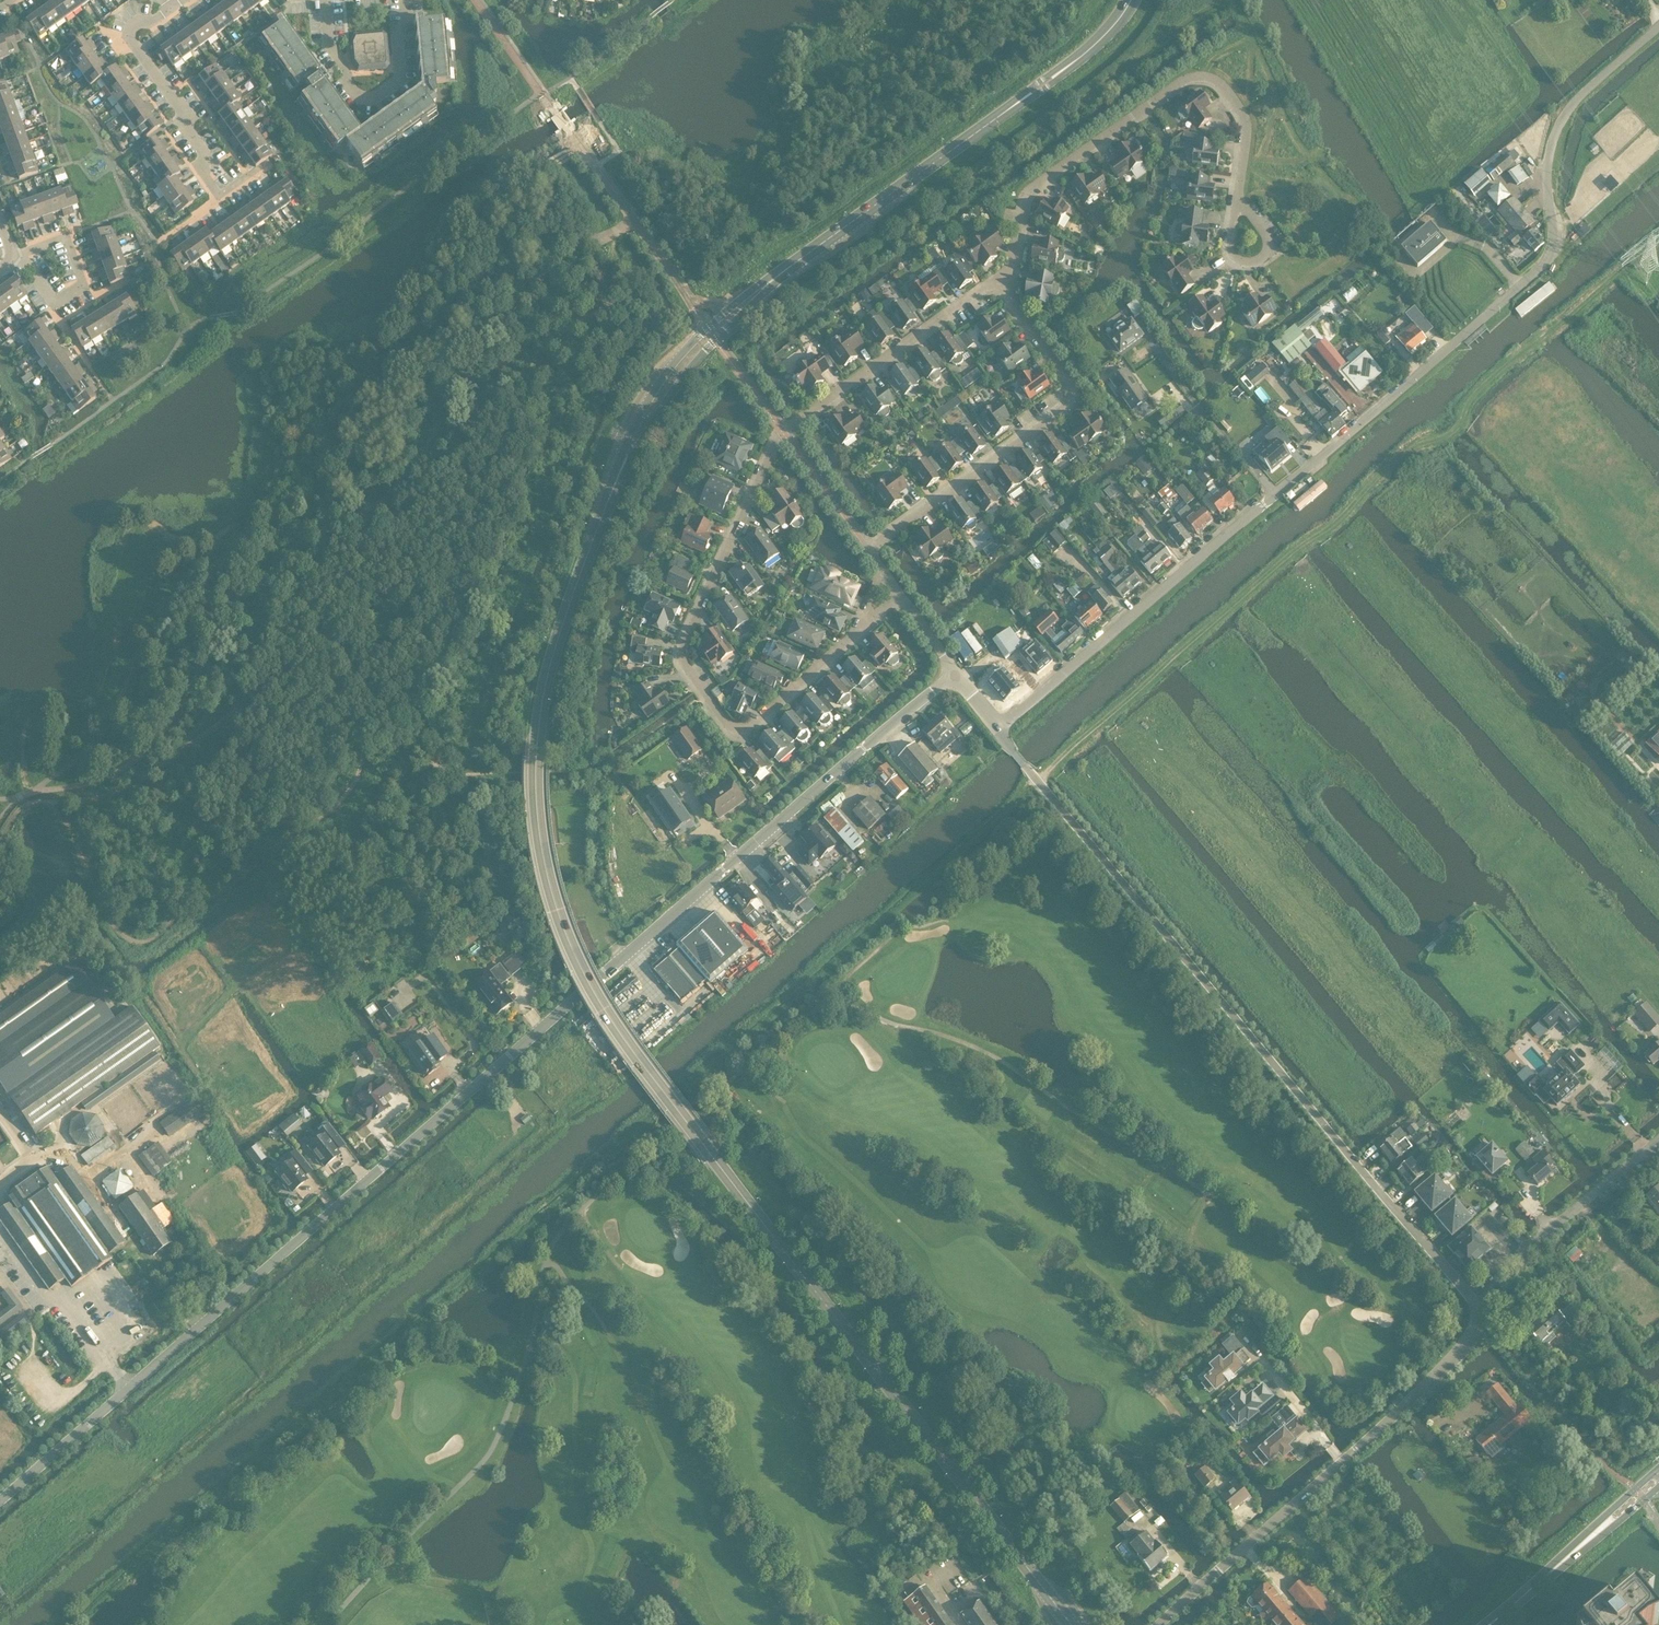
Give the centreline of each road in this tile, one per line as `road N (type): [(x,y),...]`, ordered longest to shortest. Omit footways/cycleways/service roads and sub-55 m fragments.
road 1 (secondary): [(1071,1624),(627,1047),(570,946),(540,842),(537,741),(562,625),(607,504)]
road 2 (unclassified): [(0,1502),(955,673)]
road 3 (track): [(1036,779),(1338,520),(1393,464),(1451,435),(1471,397),(1627,265)]
road 4 (residential): [(861,628),(744,737),(688,668),(691,642),(784,434),(999,282)]
road 5 (unclassified): [(1481,1312),(996,728)]
road 6 (unclassified): [(1275,497),(1542,267),(1553,239),(1546,182),(1556,134),(1587,90),(1658,27)]
road 7 (residential): [(999,282),(1012,268),(1031,188),(1187,81),(1214,83),(1240,113),(1237,207)]
road 8 (unclassified): [(1158,1624),(1441,1373),(1481,1312)]
road 9 (residential): [(881,568),(869,551),(1073,398),(1068,376),(999,282)]
road 10 (secondary): [(1133,0),(1081,61),(816,248)]
road 11 (unclassified): [(996,728),(1275,497)]
road 12 (secondary): [(816,248),(758,286),(679,357),(640,416),(607,504)]
road 13 (secondary): [(607,504),(686,375),(816,248)]
road 14 (unclassified): [(1481,1312),(1535,1245),(1658,1142)]
road 15 (residential): [(219,196),(175,101),(128,36),(170,10)]
road 16 (unclassified): [(1139,321),(1275,497)]
road 17 (residential): [(12,257),(67,235),(83,285),(56,303),(24,263)]
road 18 (residential): [(406,0),(397,35),(401,79),(371,99),(350,86),(328,43)]
road 19 (primary): [(1490,1624),(1597,1533)]

